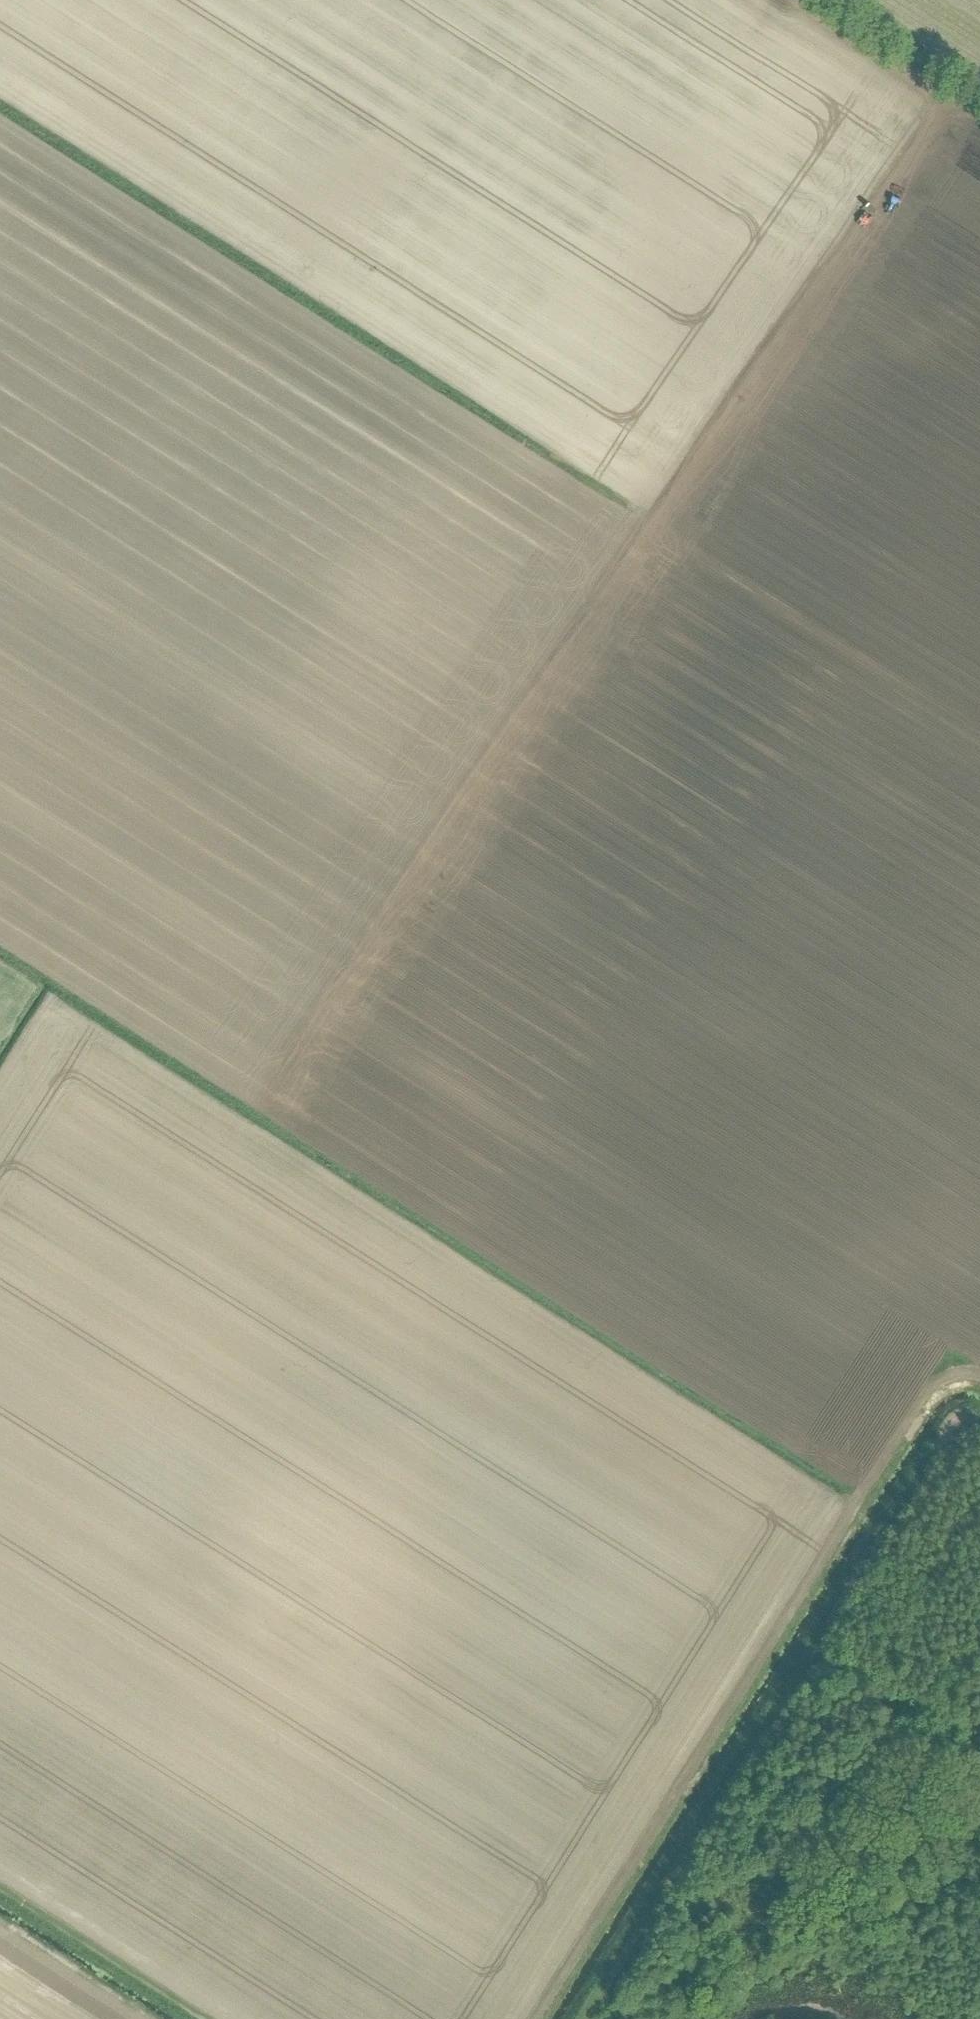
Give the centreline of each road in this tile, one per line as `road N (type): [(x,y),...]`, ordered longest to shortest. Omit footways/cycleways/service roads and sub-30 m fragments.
road 1 (track): [(540,2018),(917,1412),(948,1378),(979,1375)]

